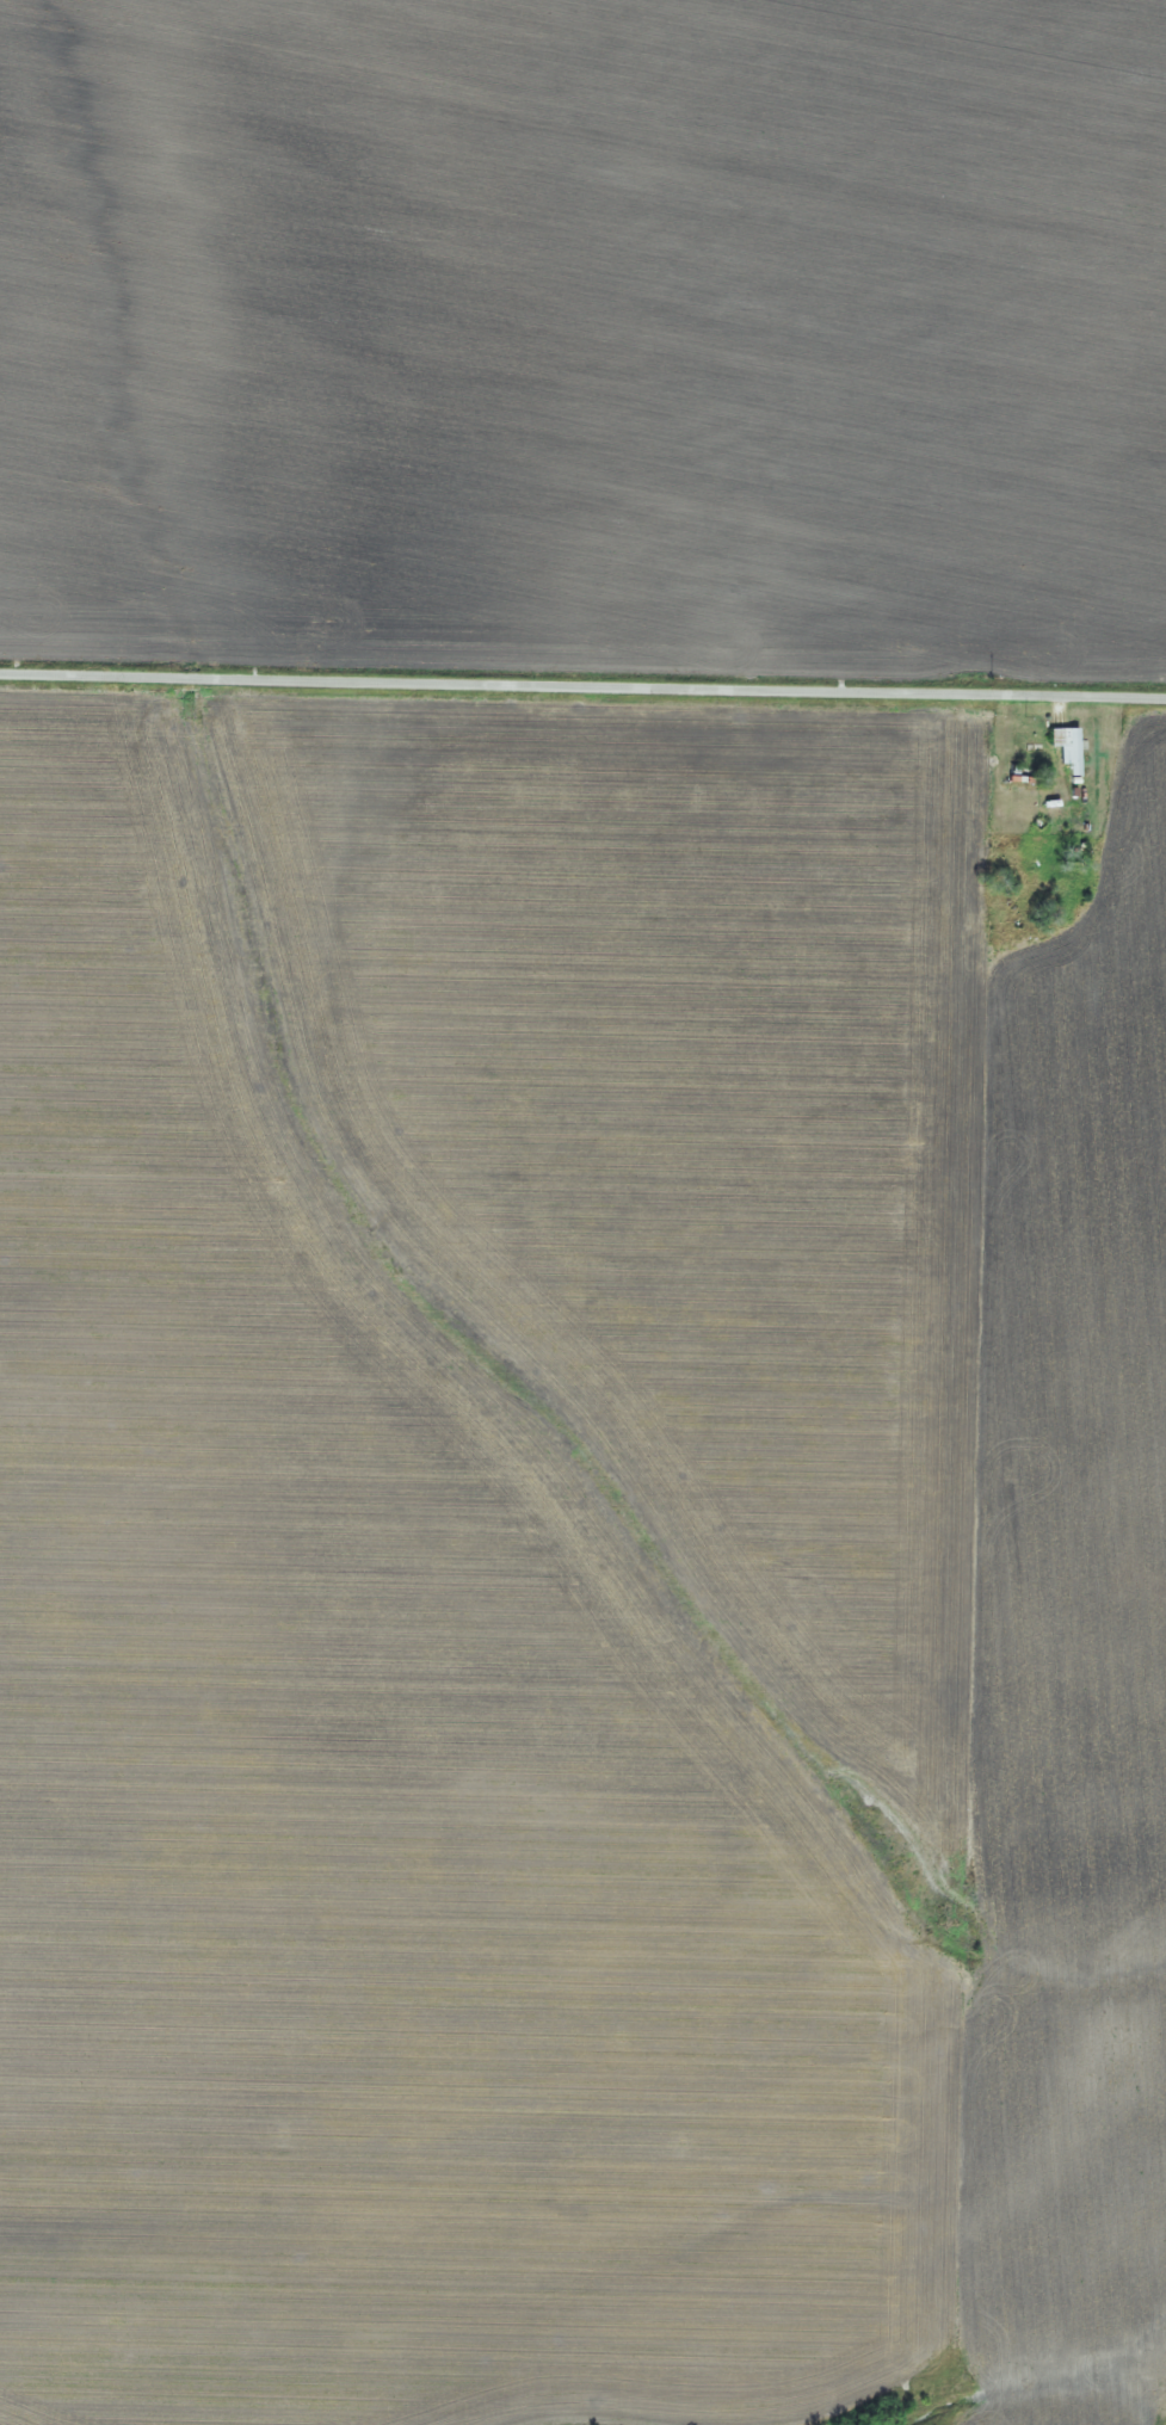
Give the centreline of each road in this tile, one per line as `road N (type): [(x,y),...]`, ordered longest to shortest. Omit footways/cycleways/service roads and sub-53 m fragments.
road 1 (residential): [(1165,698),(0,672)]

